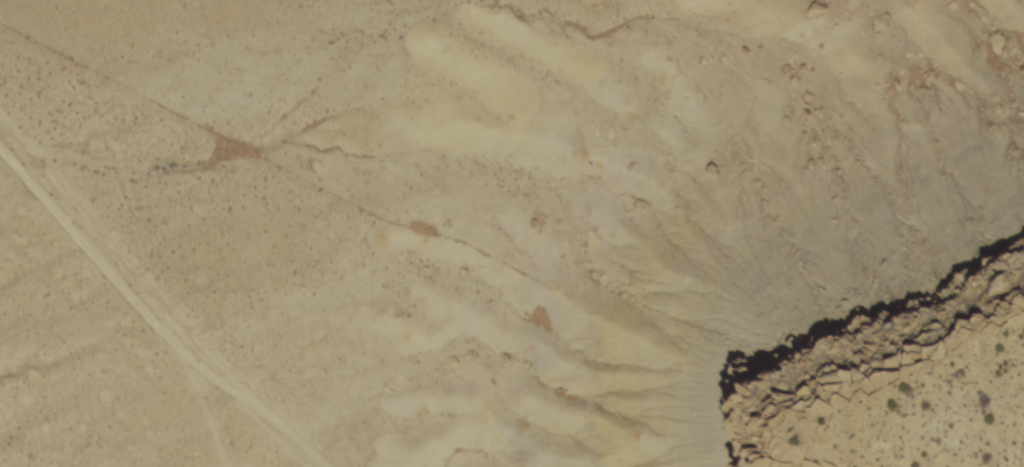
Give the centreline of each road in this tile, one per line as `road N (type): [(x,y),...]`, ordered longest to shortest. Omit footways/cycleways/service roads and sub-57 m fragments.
road 1 (residential): [(344,466),(0,86)]

